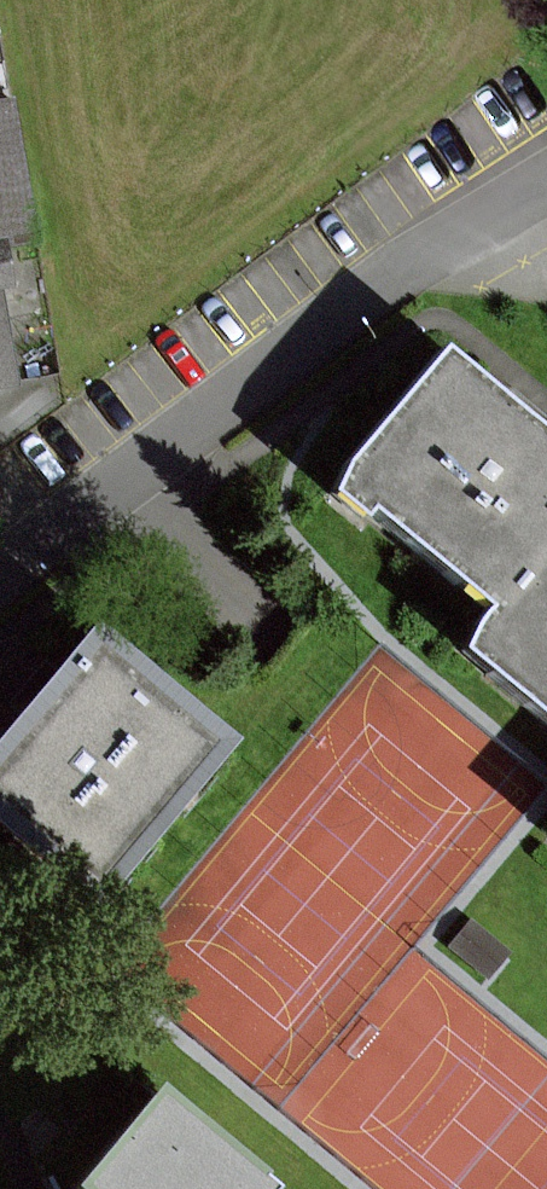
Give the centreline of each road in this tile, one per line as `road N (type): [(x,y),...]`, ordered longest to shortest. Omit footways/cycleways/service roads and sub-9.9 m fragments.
road 1 (residential): [(0,569),(546,182)]

